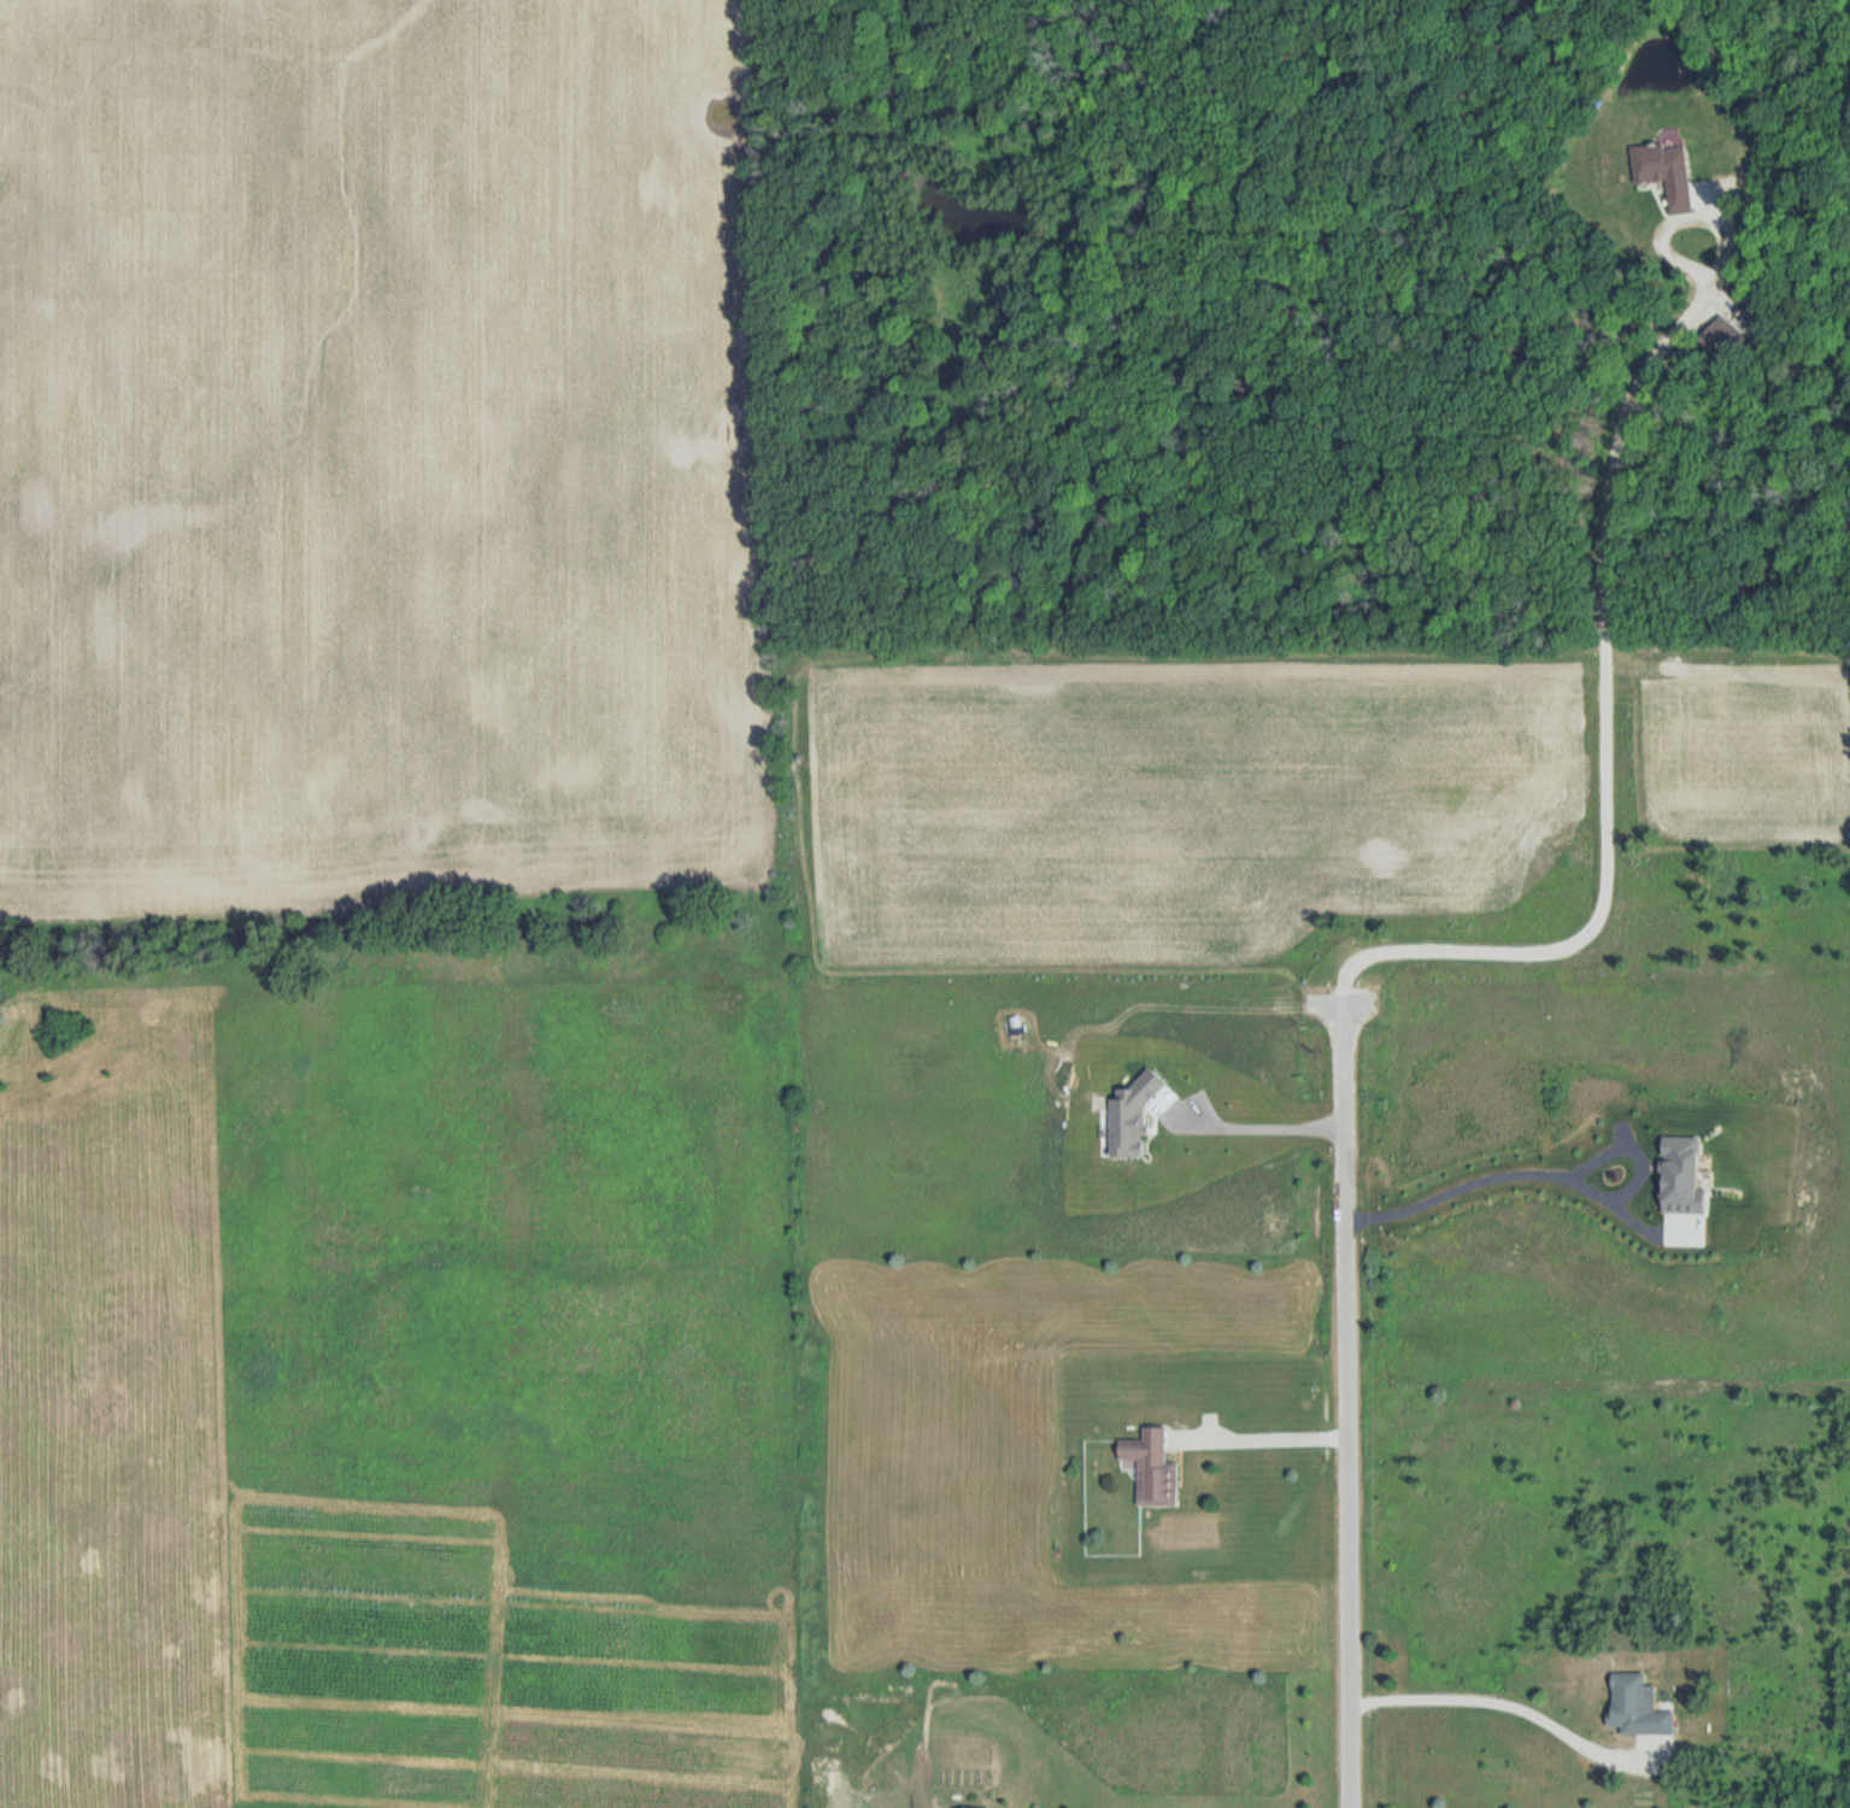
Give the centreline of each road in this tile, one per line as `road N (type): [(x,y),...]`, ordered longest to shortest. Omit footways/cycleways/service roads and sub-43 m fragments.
road 1 (residential): [(1351,1807),(1344,994)]

